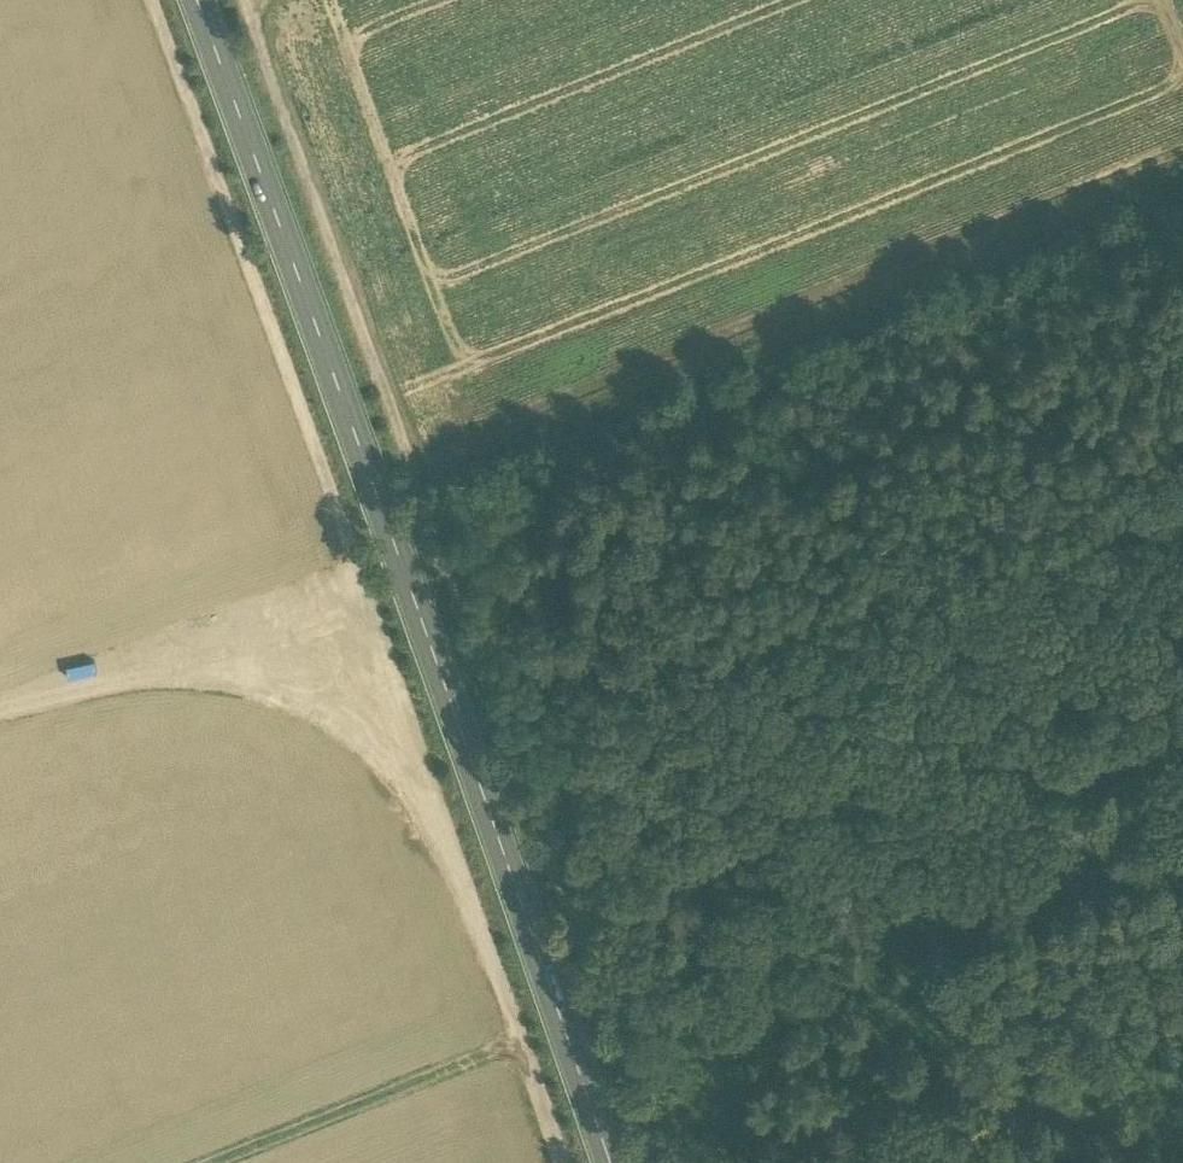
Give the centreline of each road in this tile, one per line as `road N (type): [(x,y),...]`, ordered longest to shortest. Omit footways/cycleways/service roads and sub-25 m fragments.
road 1 (tertiary): [(610,1162),(427,627),(196,0)]
road 2 (track): [(245,0),(655,1162)]
road 3 (track): [(360,581),(0,705)]
road 4 (track): [(211,1162),(520,1041)]

